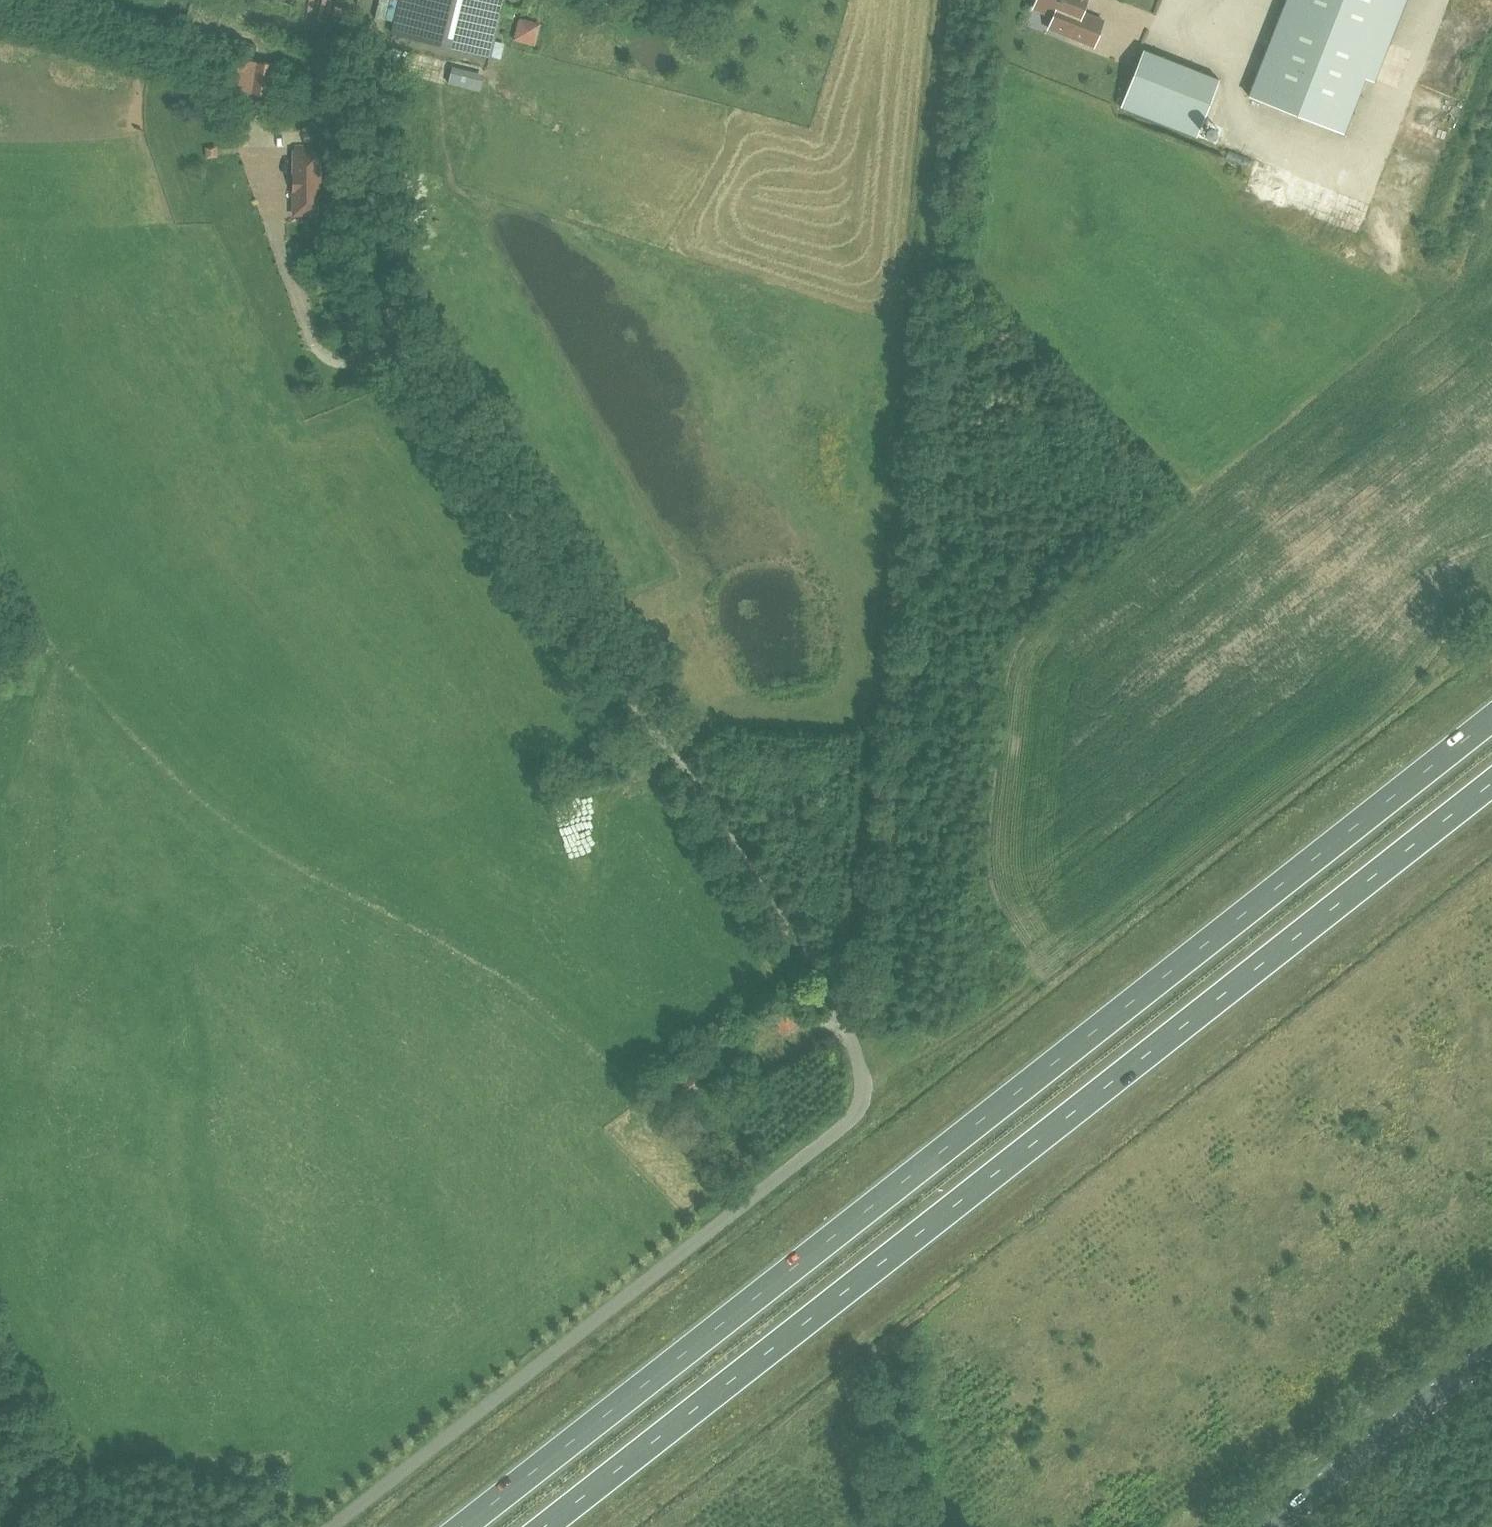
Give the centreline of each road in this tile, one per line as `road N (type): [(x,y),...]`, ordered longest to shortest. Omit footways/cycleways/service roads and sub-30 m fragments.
road 1 (trunk): [(1491,718),(461,1526)]
road 2 (trunk): [(546,1526),(1491,779)]
road 3 (unclassified): [(330,1526),(851,1118),(862,1079),(842,995)]
road 4 (tertiary): [(1275,1526),(1491,1353)]
road 5 (track): [(906,1526),(899,1352)]

